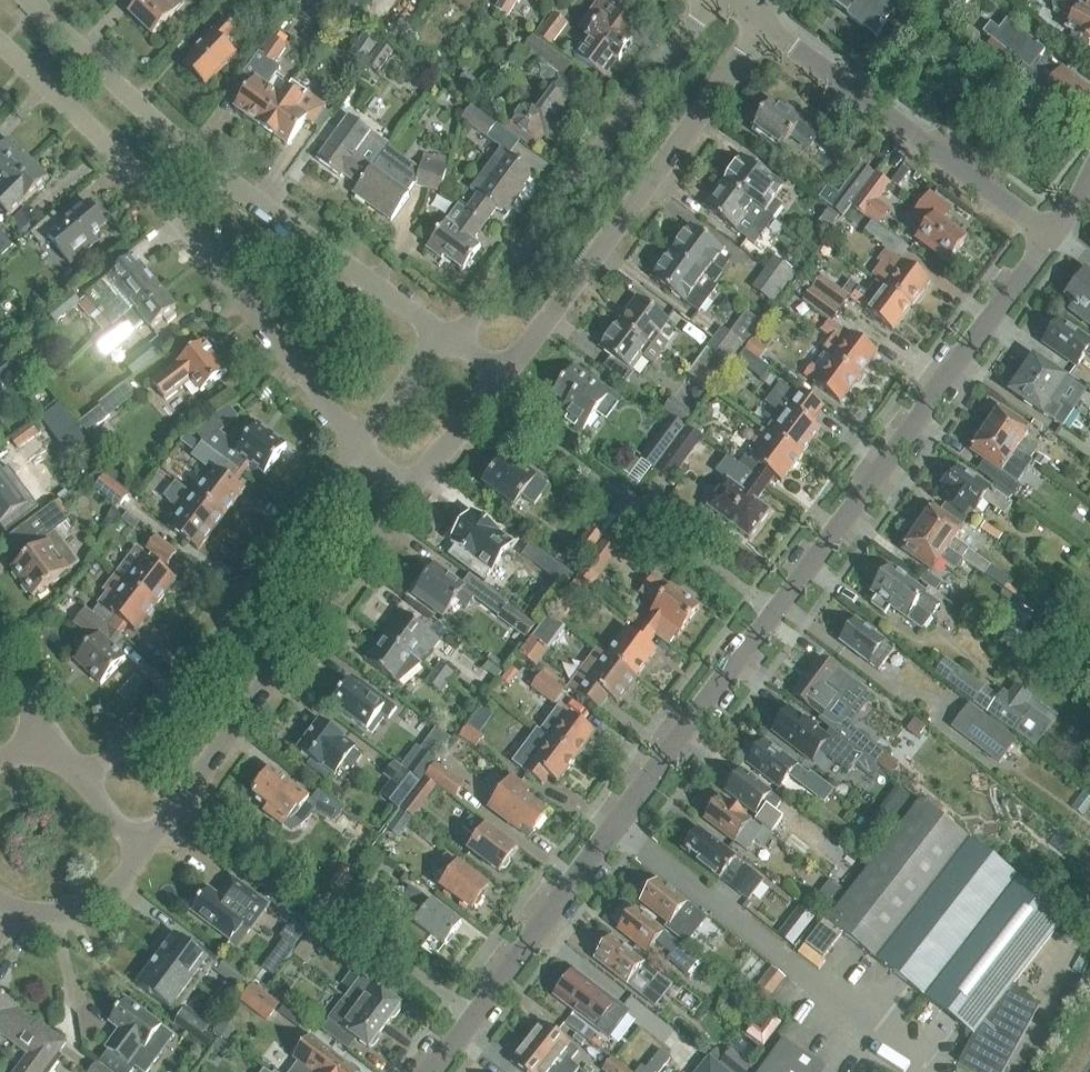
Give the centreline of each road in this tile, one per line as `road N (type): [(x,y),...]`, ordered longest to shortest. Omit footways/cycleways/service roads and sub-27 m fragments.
road 1 (residential): [(616,830),(1051,241)]
road 2 (residential): [(439,350),(177,140),(25,0)]
road 3 (residential): [(352,452),(180,226),(0,46)]
road 4 (residential): [(503,377),(682,138),(747,14)]
road 5 (residential): [(143,852),(400,501)]
road 6 (residential): [(86,781),(222,626),(352,452)]
road 7 (residential): [(454,334),(571,192),(693,0)]
road 8 (residential): [(1051,241),(747,14)]
road 9 (residential): [(429,1071),(616,830)]
road 10 (unclassified): [(809,979),(616,830)]
road 11 (residential): [(143,852),(97,904),(40,926),(0,921)]
road 12 (residential): [(400,501),(503,377)]
road 13 (residential): [(352,452),(439,350)]

